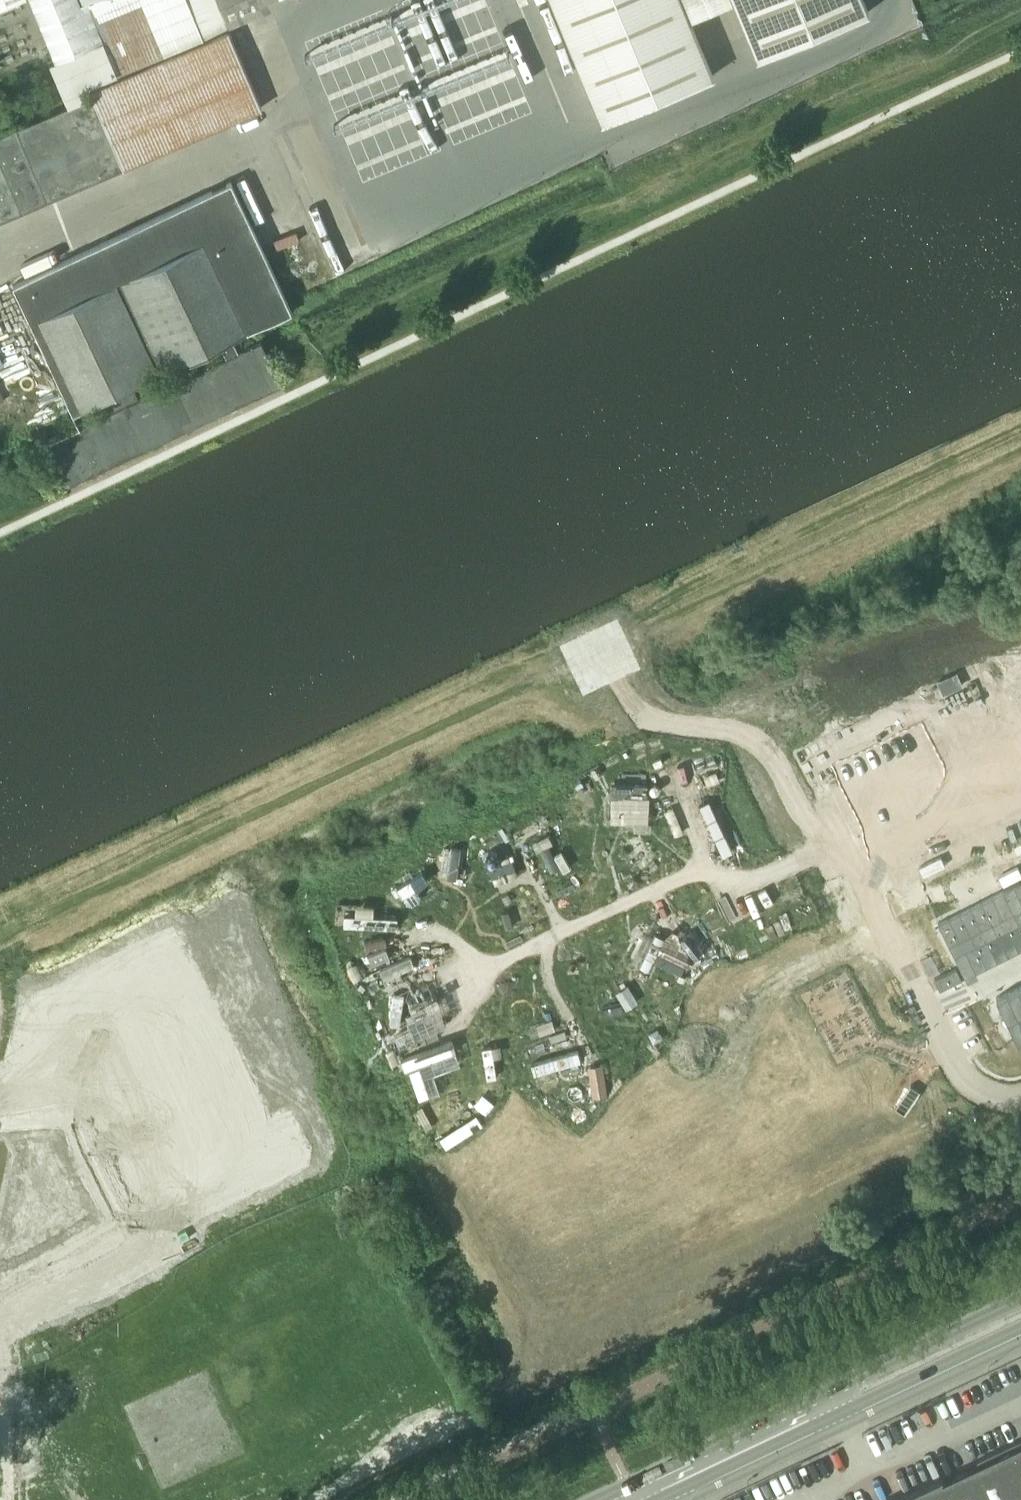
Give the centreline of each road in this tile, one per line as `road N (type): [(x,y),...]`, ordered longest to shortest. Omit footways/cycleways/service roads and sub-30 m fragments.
road 1 (track): [(0,942),(1020,447)]
road 2 (tertiary): [(1020,1299),(627,1485)]
road 3 (tertiary): [(673,1499),(1020,1334)]

